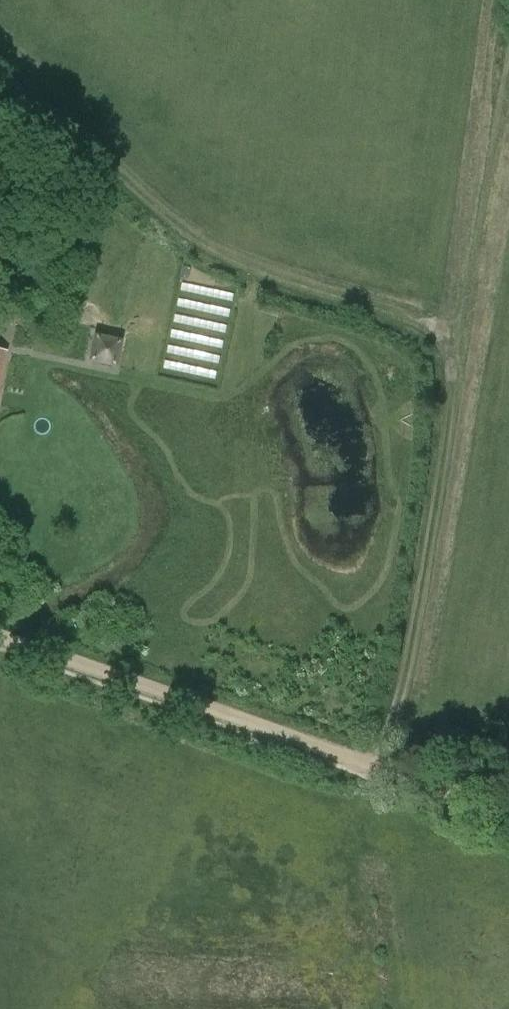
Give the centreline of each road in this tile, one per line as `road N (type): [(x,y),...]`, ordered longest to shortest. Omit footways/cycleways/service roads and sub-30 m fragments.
road 1 (track): [(0,81),(202,251),(247,272),(415,318),(441,343),(449,362),(440,489),(380,767)]
road 2 (track): [(508,810),(0,636)]
road 3 (track): [(71,143),(0,246)]

